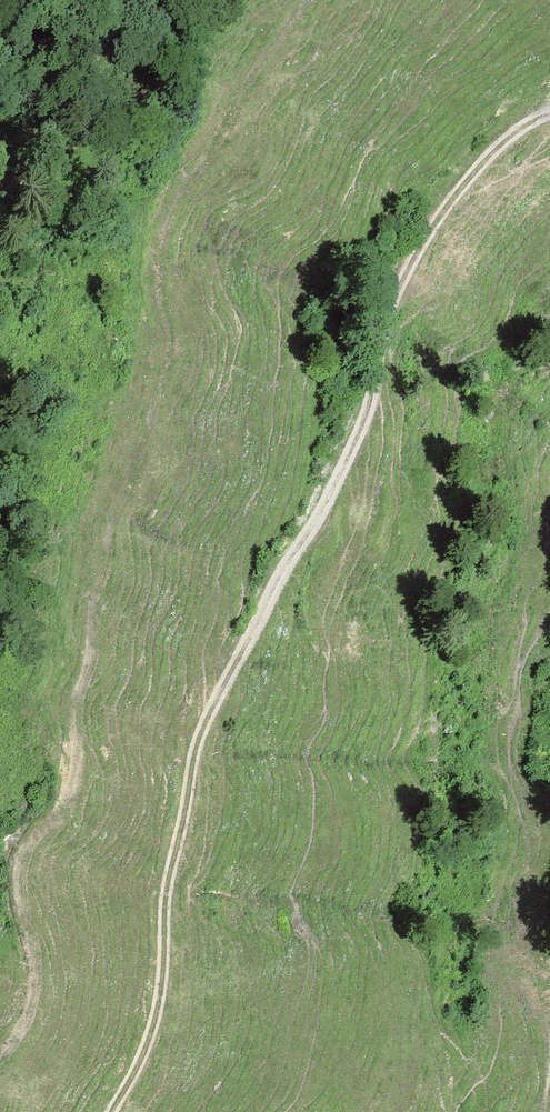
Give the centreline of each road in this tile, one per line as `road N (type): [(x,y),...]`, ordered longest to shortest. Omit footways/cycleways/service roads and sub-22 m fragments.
road 1 (track): [(0,1054),(31,1015),(34,960),(21,882),(29,847),(61,815),(75,784),(75,709),(92,659),(105,540),(134,479),(162,362),(157,264),(167,213),(226,142),(236,93),(301,0)]
road 2 (track): [(107,1111),(147,1034),(188,763),(207,701),(273,571),(346,454),(400,280),(424,233),(478,159),(549,113)]

